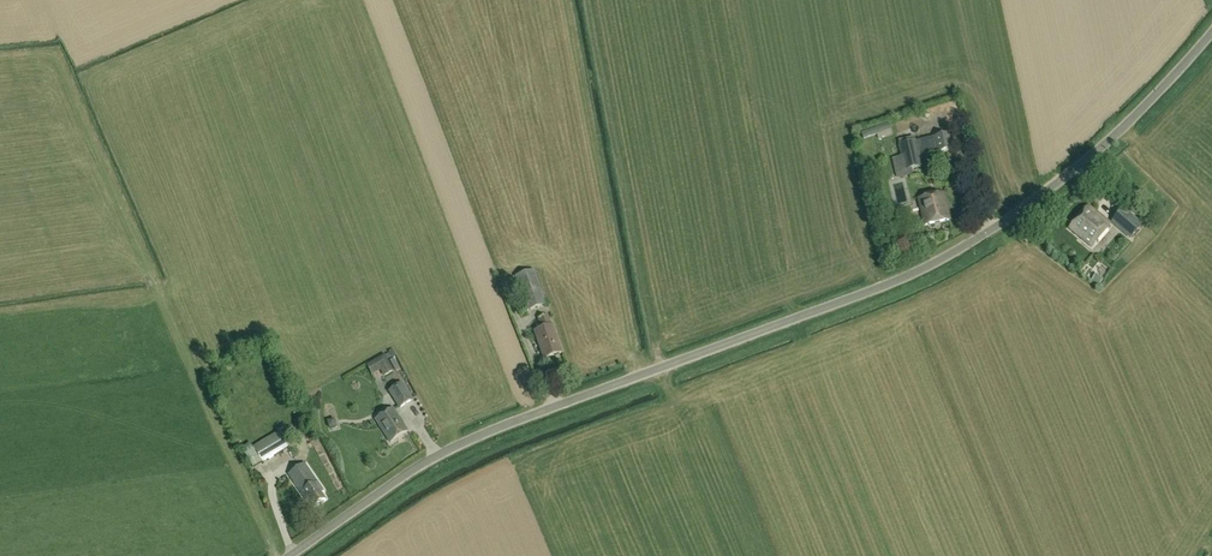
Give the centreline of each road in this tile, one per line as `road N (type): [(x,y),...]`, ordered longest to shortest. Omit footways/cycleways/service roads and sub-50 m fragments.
road 1 (unclassified): [(291,555),(426,462),(476,437),(938,261),(1065,175),(1131,120),(1211,32)]

